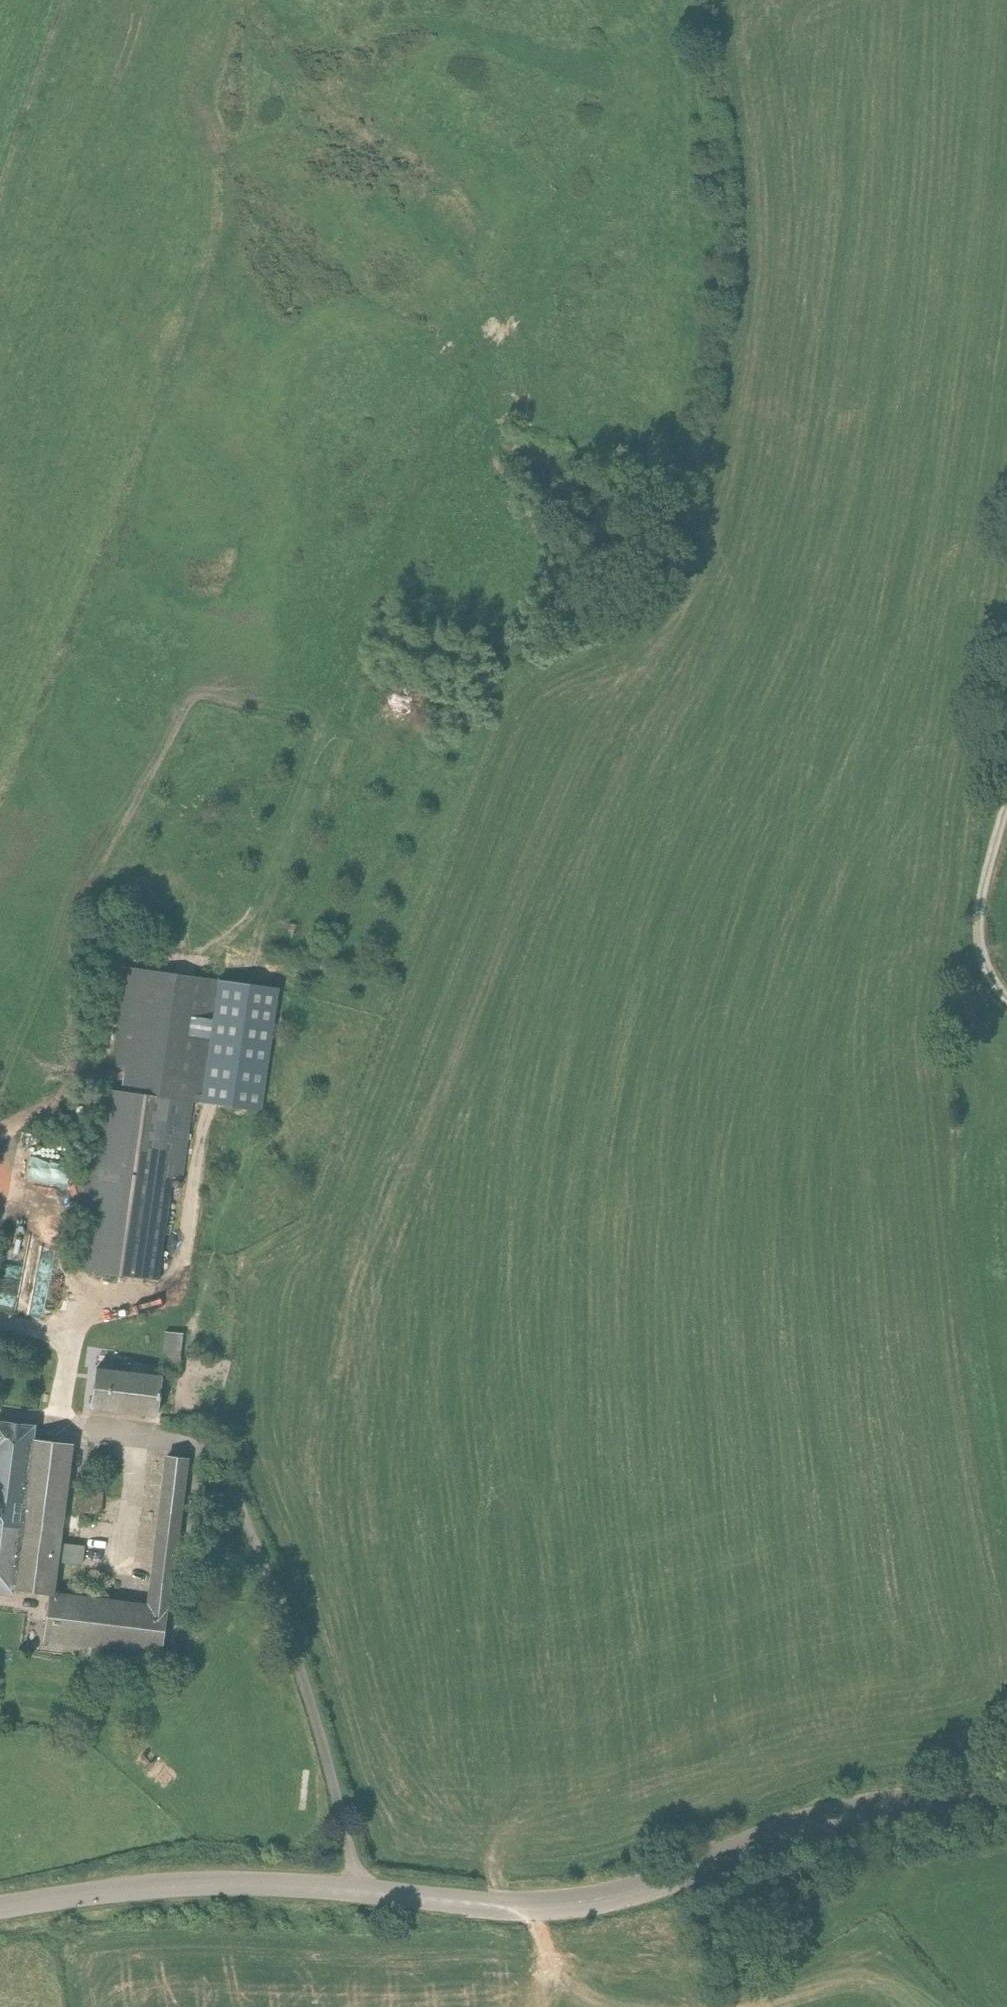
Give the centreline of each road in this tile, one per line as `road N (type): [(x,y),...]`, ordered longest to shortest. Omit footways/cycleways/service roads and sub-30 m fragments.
road 1 (tertiary): [(1006,1792),(838,1818),(761,1840),(664,1883),(545,1906),(207,1883),(0,1909)]

